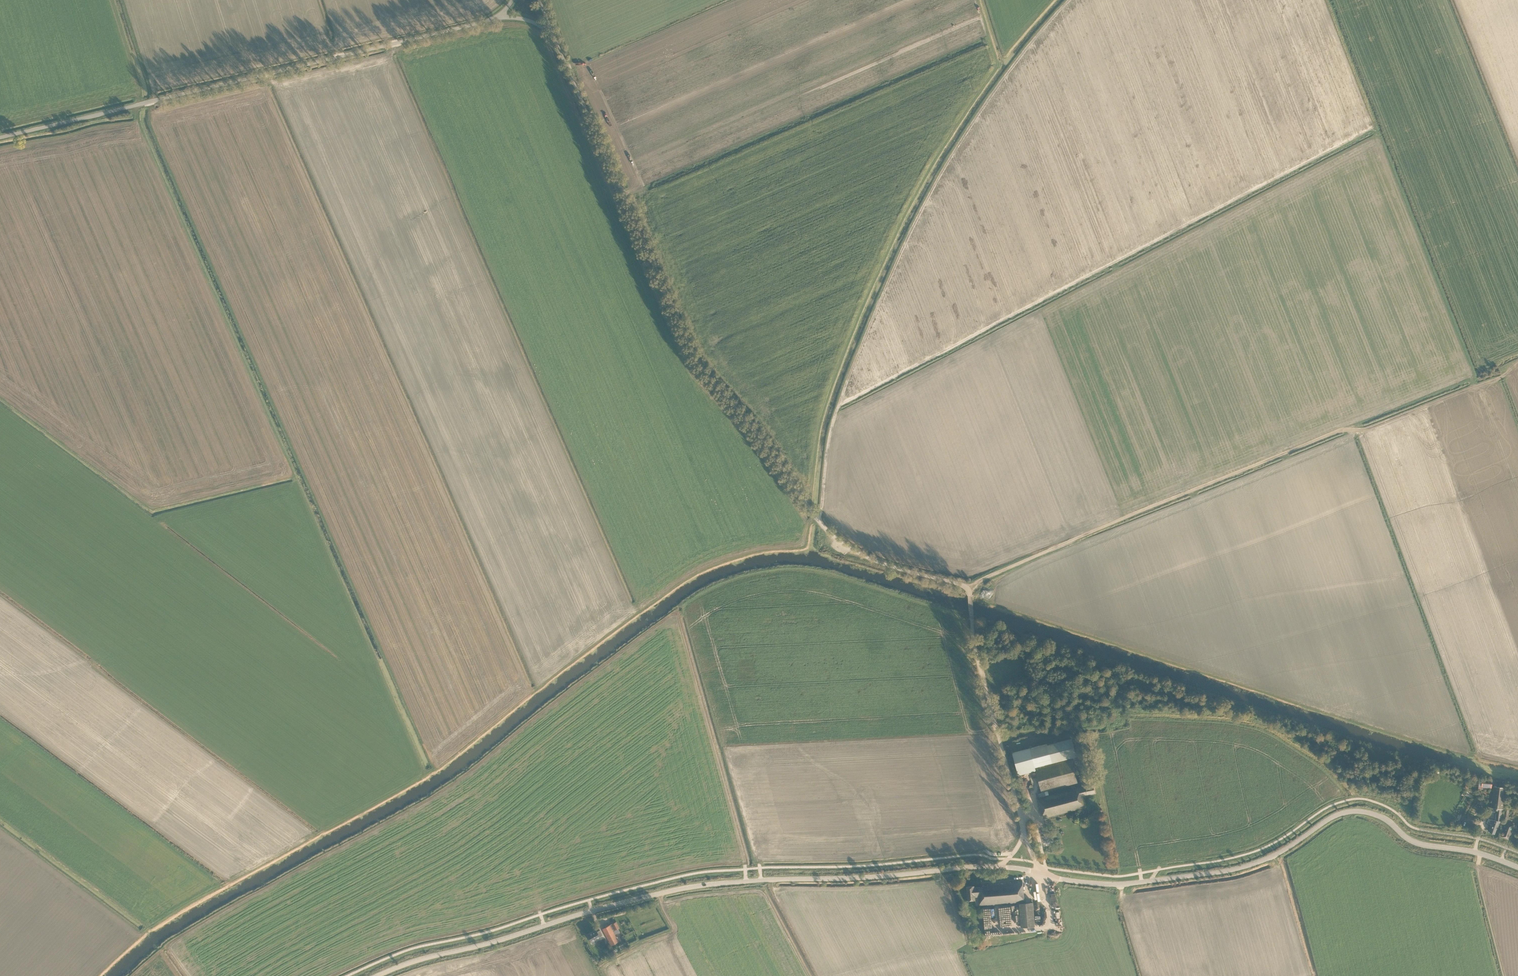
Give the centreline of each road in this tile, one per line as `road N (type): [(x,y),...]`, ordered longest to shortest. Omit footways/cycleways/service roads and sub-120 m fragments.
road 1 (tertiary): [(1024,831),(983,681),(968,588),(844,545),(709,378),(551,33)]
road 2 (tertiary): [(377,975),(688,887),(1000,866)]
road 3 (track): [(1371,126),(838,405)]
road 4 (tertiary): [(0,138),(497,18)]
road 5 (tertiary): [(1517,867),(1414,842),(1384,818),(1356,811),(1329,818),(1269,858),(1221,872),(1111,884),(1043,874)]

